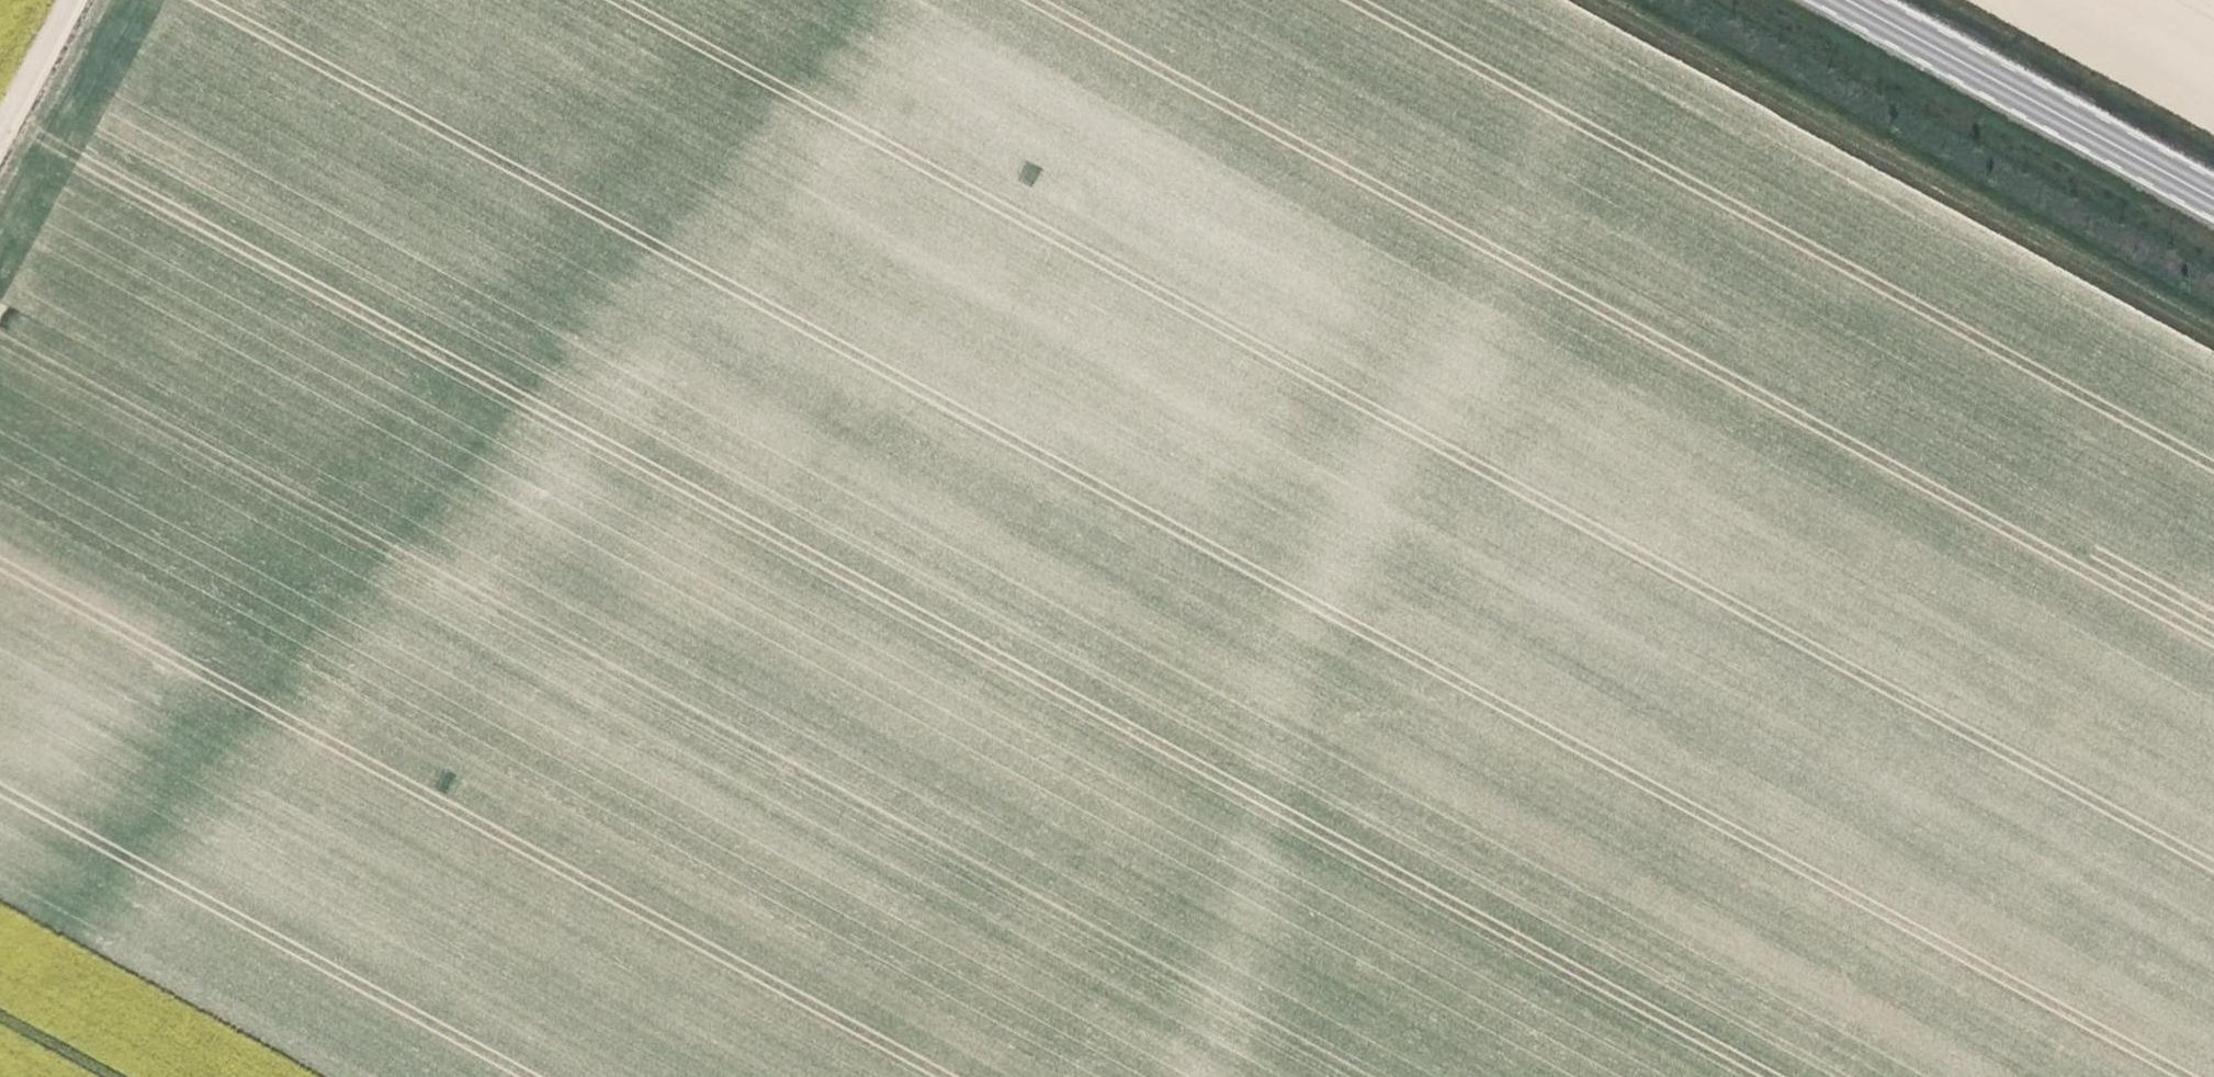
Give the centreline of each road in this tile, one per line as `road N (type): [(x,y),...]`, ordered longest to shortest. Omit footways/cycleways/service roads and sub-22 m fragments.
road 1 (secondary): [(1816,0),(2213,217)]
road 2 (track): [(0,128),(70,0)]

